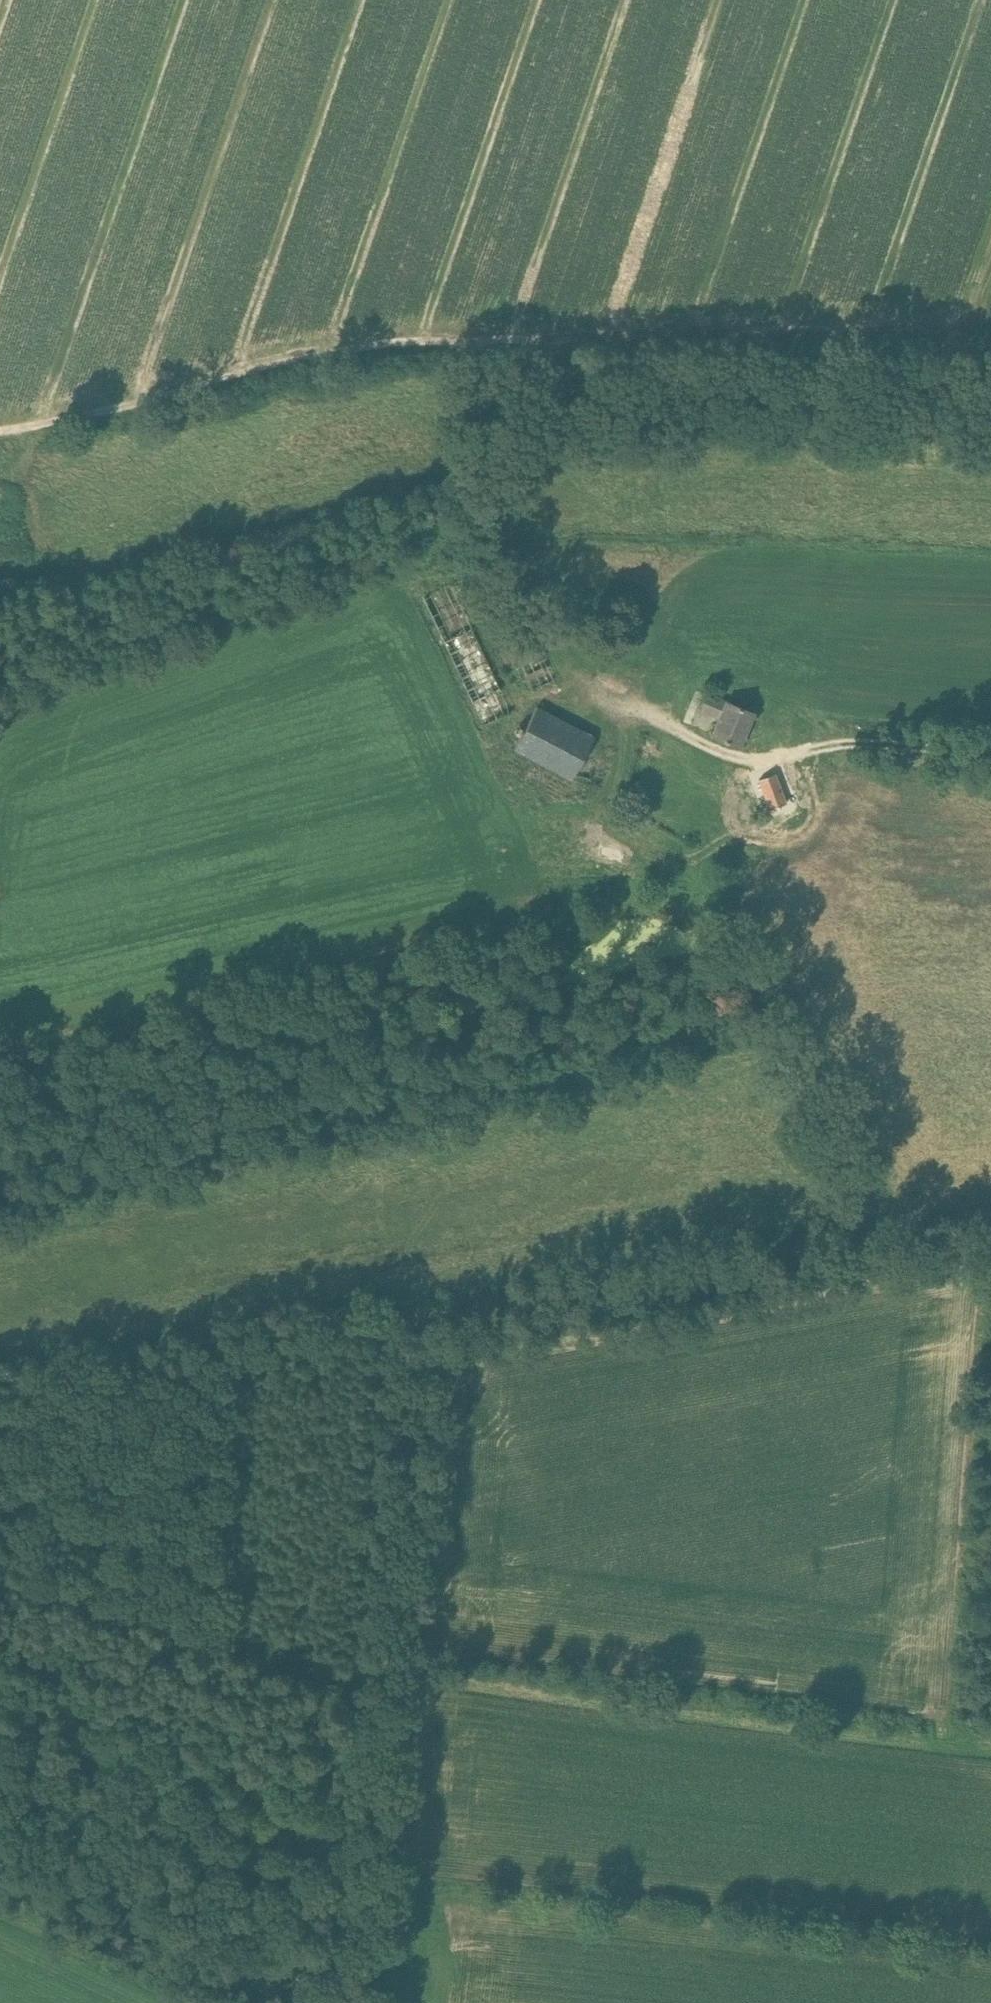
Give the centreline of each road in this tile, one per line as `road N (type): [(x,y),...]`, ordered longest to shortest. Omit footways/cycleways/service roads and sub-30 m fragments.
road 1 (track): [(960,1238),(897,1253),(849,1239),(412,1323),(354,2002)]

